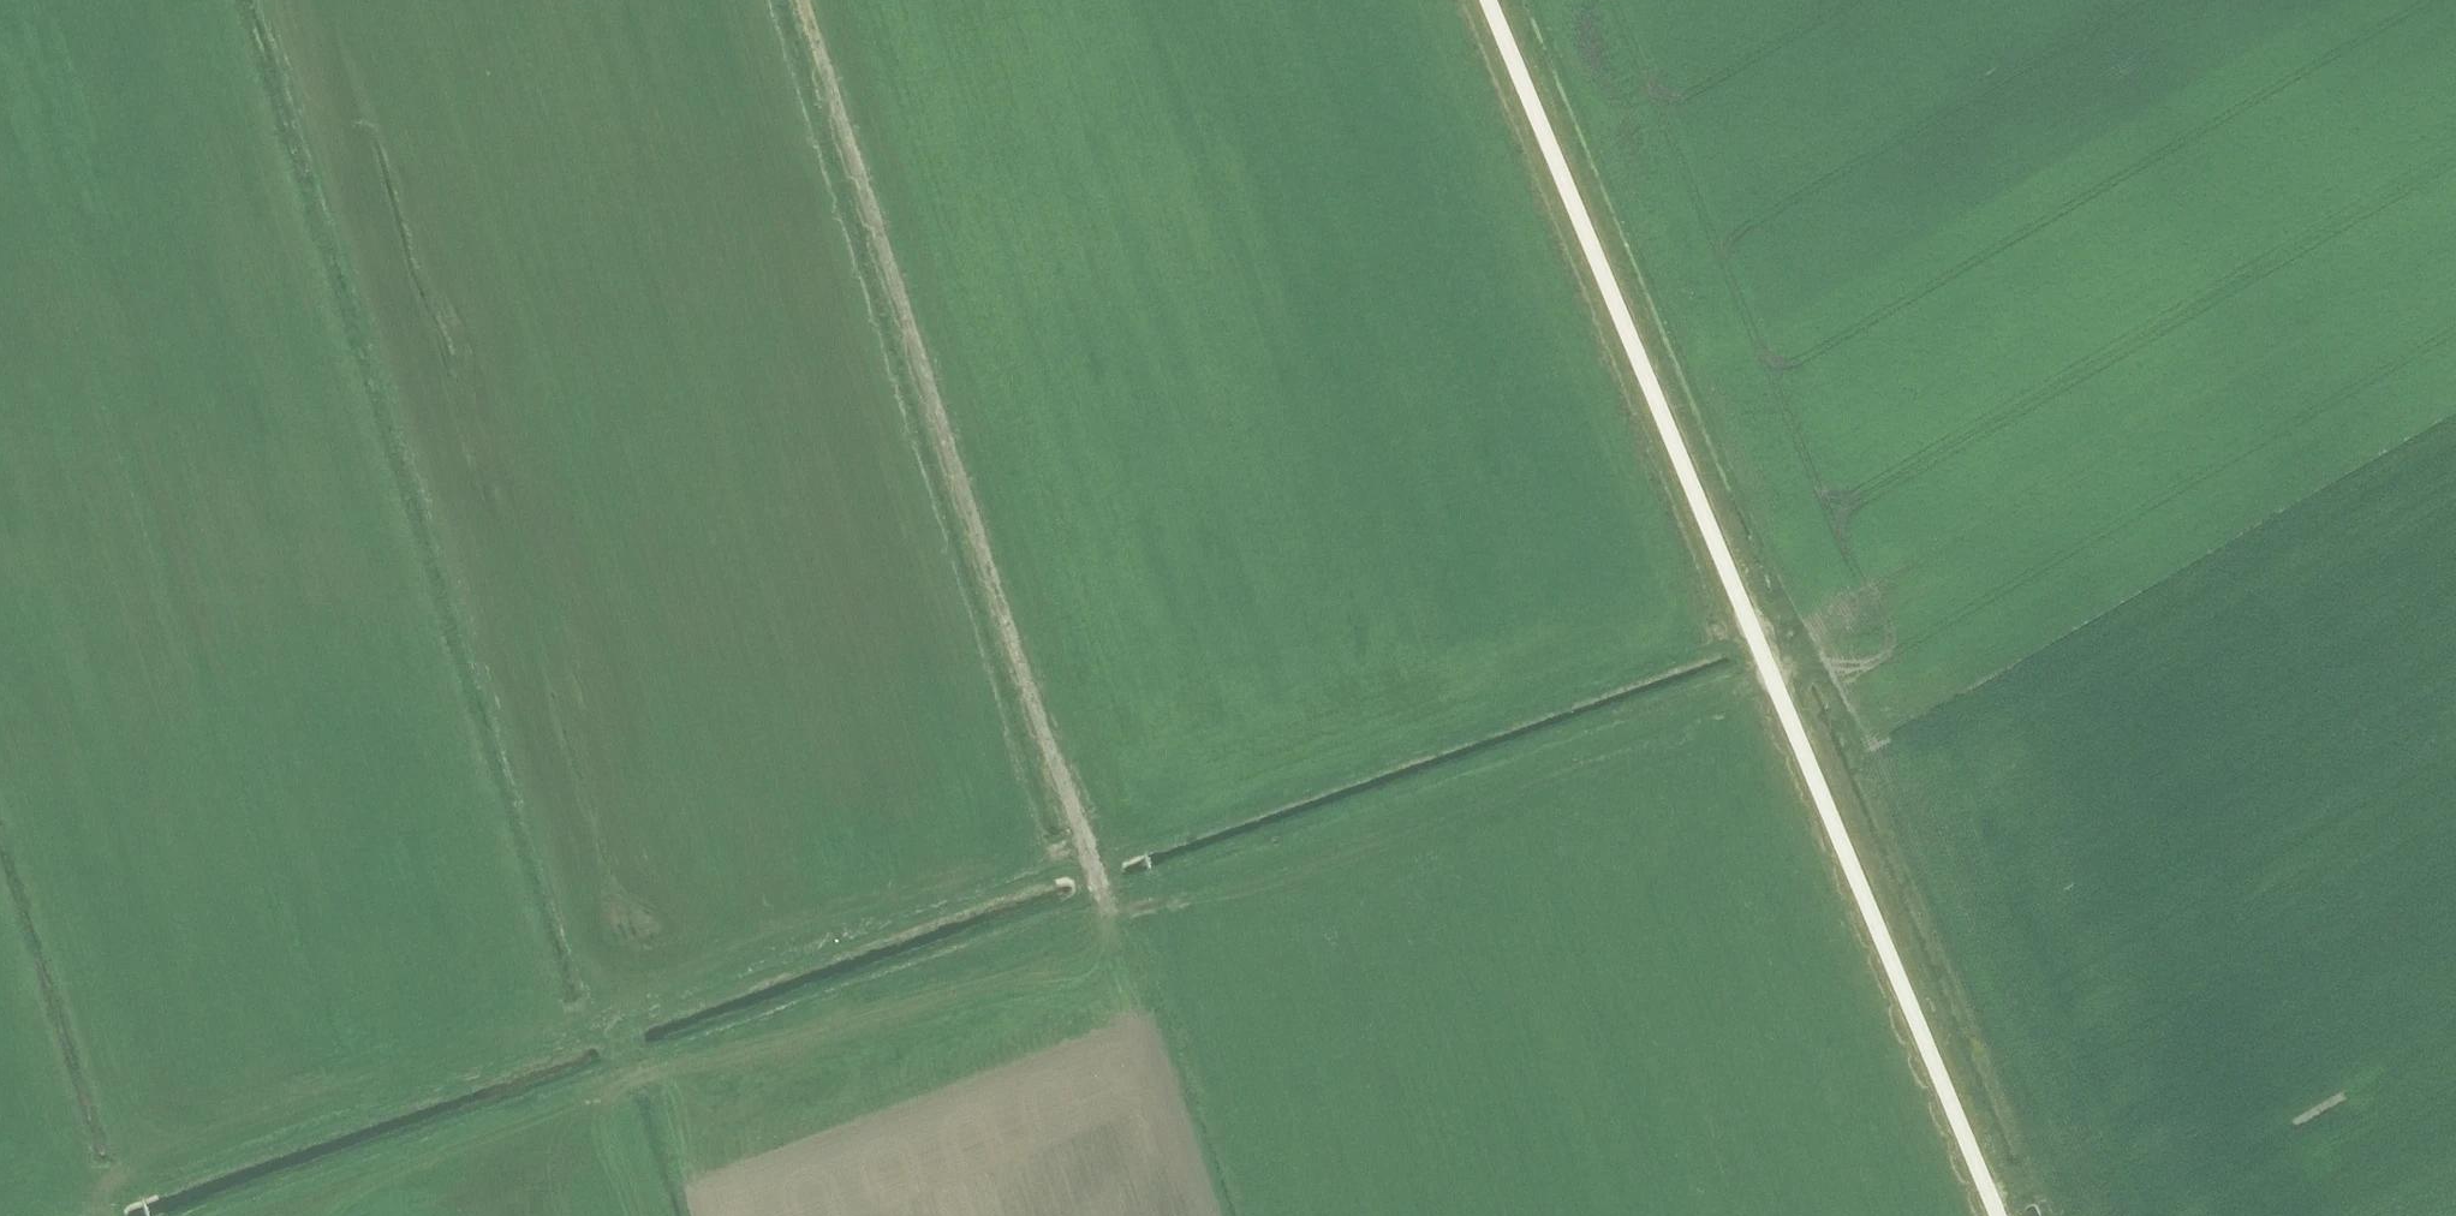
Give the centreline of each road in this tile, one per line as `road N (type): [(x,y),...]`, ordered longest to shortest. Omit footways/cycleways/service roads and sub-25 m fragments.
road 1 (unclassified): [(2000,1215),(1491,0)]

